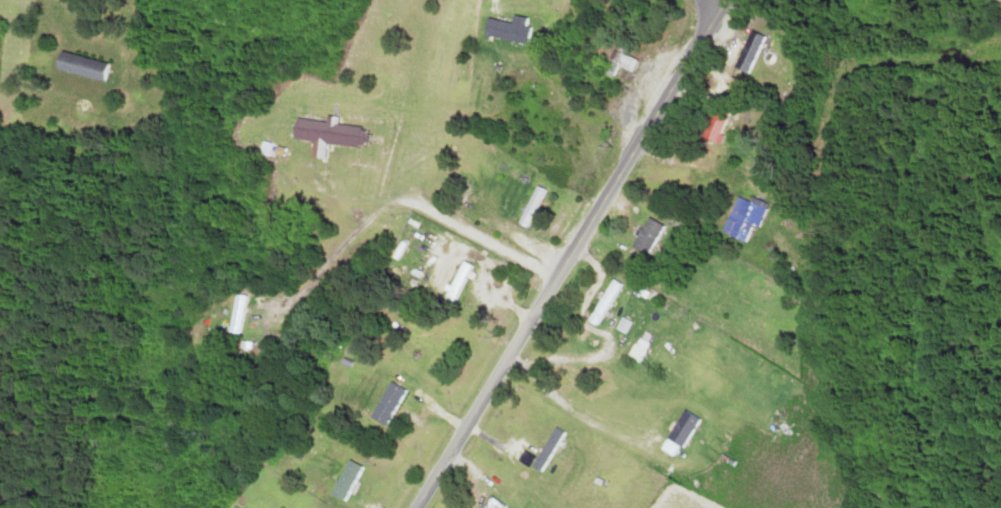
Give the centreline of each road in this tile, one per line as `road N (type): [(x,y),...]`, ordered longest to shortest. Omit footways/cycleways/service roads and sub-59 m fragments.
road 1 (tertiary): [(417,507),(726,0)]

